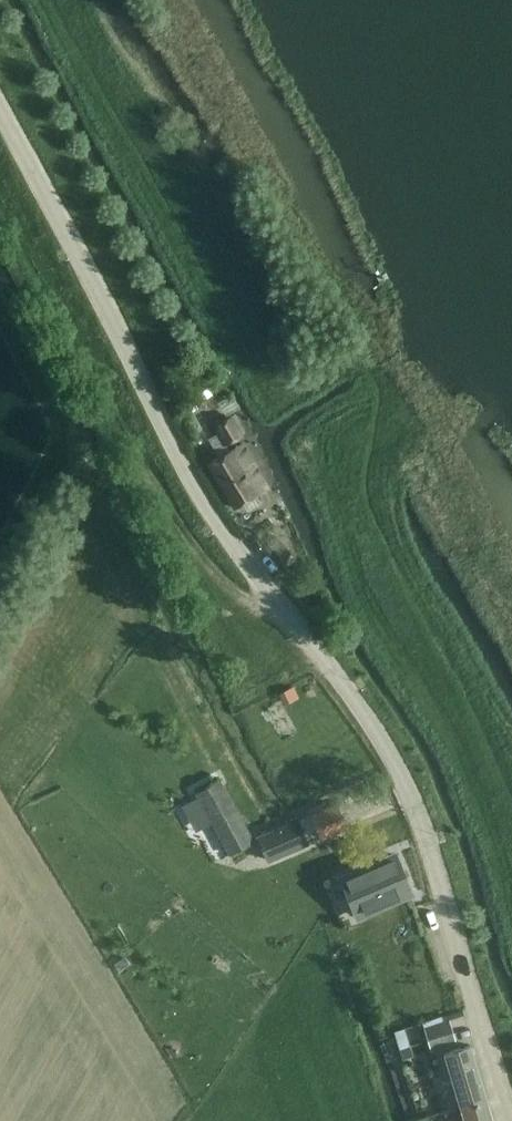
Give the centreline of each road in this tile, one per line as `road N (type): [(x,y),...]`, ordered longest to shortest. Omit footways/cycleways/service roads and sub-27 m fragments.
road 1 (unclassified): [(511,1119),(425,830),(396,765),(199,491),(0,99)]
road 2 (track): [(291,621),(237,602),(134,474),(91,489),(0,671)]

